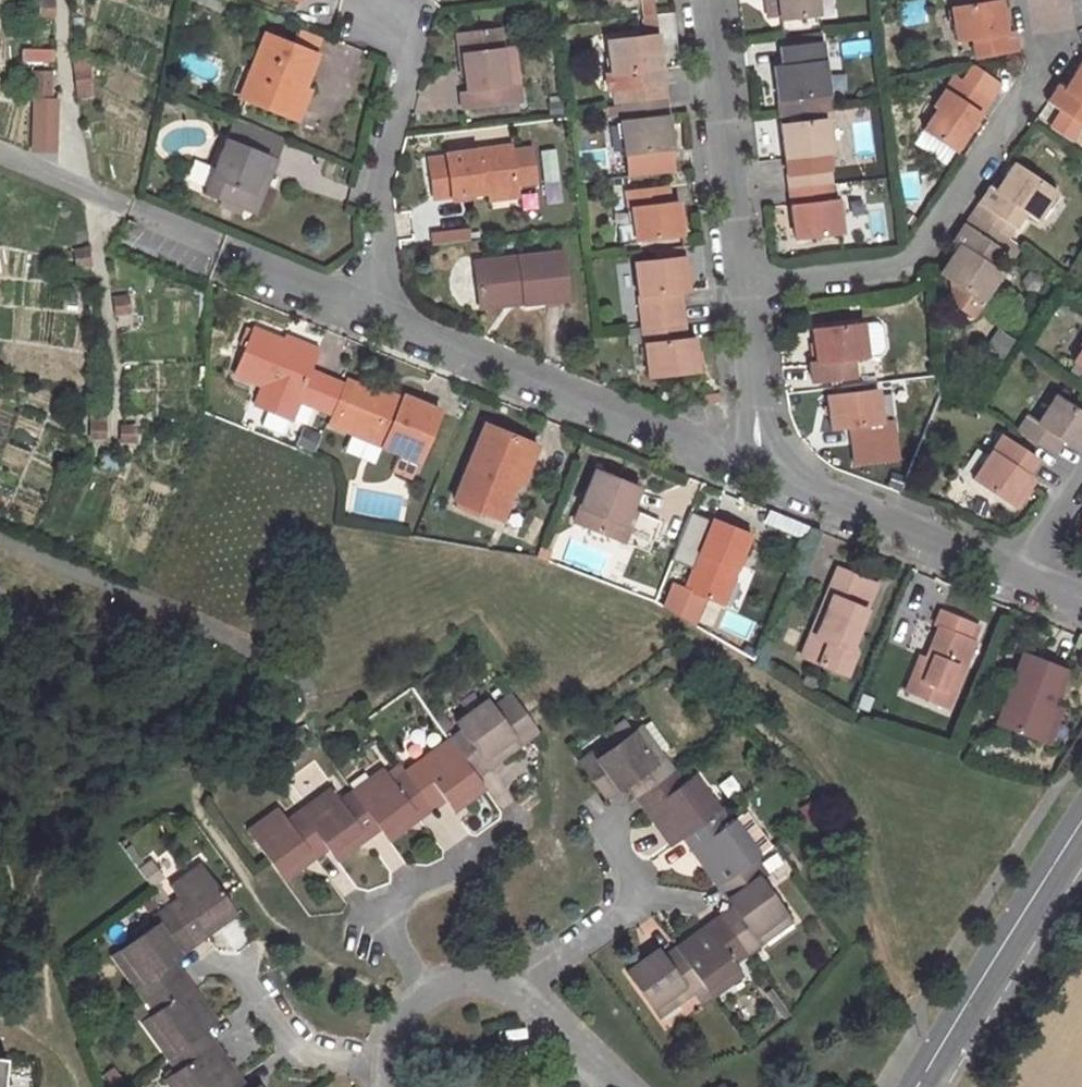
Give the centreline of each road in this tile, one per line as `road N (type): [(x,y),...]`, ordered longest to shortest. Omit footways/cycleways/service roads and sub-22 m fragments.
road 1 (residential): [(1051,9),(1034,57),(910,257),(747,286)]
road 2 (residential): [(369,307),(763,470)]
road 3 (residential): [(369,307),(382,217),(363,189),(410,35),(377,11)]
road 4 (tertiary): [(913,1086),(1081,825)]
road 5 (residential): [(709,0),(747,286)]
road 6 (residential): [(763,470),(1024,576)]
road 7 (residential): [(130,208),(369,307)]
road 8 (residential): [(427,993),(396,941),(394,917),(405,895),(514,821)]
road 9 (residential): [(512,994),(630,911),(638,879),(608,835)]
road 10 (residential): [(222,960),(244,971),(281,1032),(302,1049),(385,1064)]
road 11 (residential): [(747,286),(763,470)]
road 12 (residential): [(616,1086),(512,994)]

